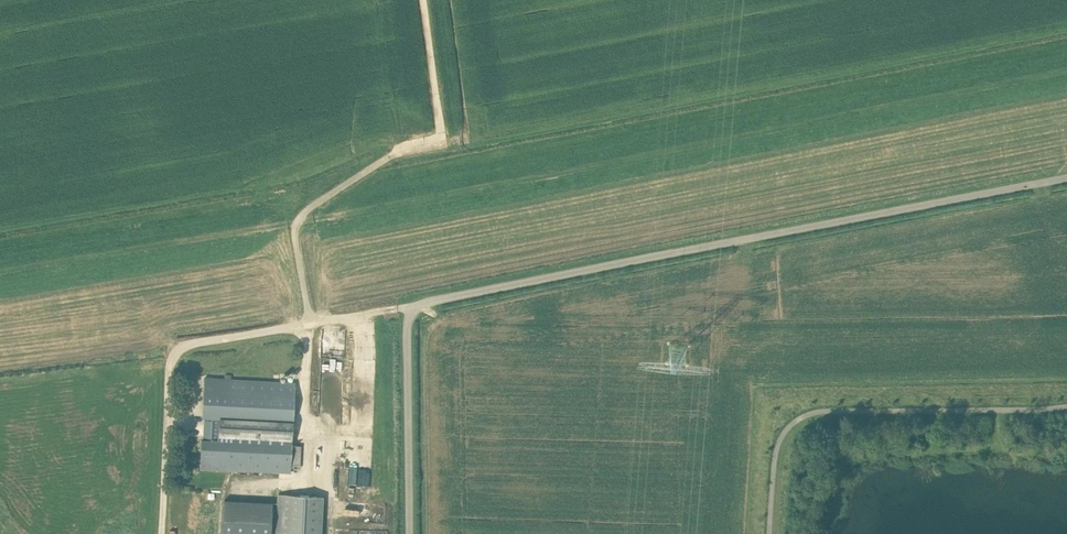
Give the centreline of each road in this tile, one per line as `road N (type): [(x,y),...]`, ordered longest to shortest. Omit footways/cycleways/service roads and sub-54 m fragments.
road 1 (unclassified): [(410,533),(407,335),(421,304),(1066,180)]
road 2 (track): [(311,324),(298,221),(402,150),(440,142),(423,0)]
road 3 (track): [(161,533),(175,353),(311,324)]

